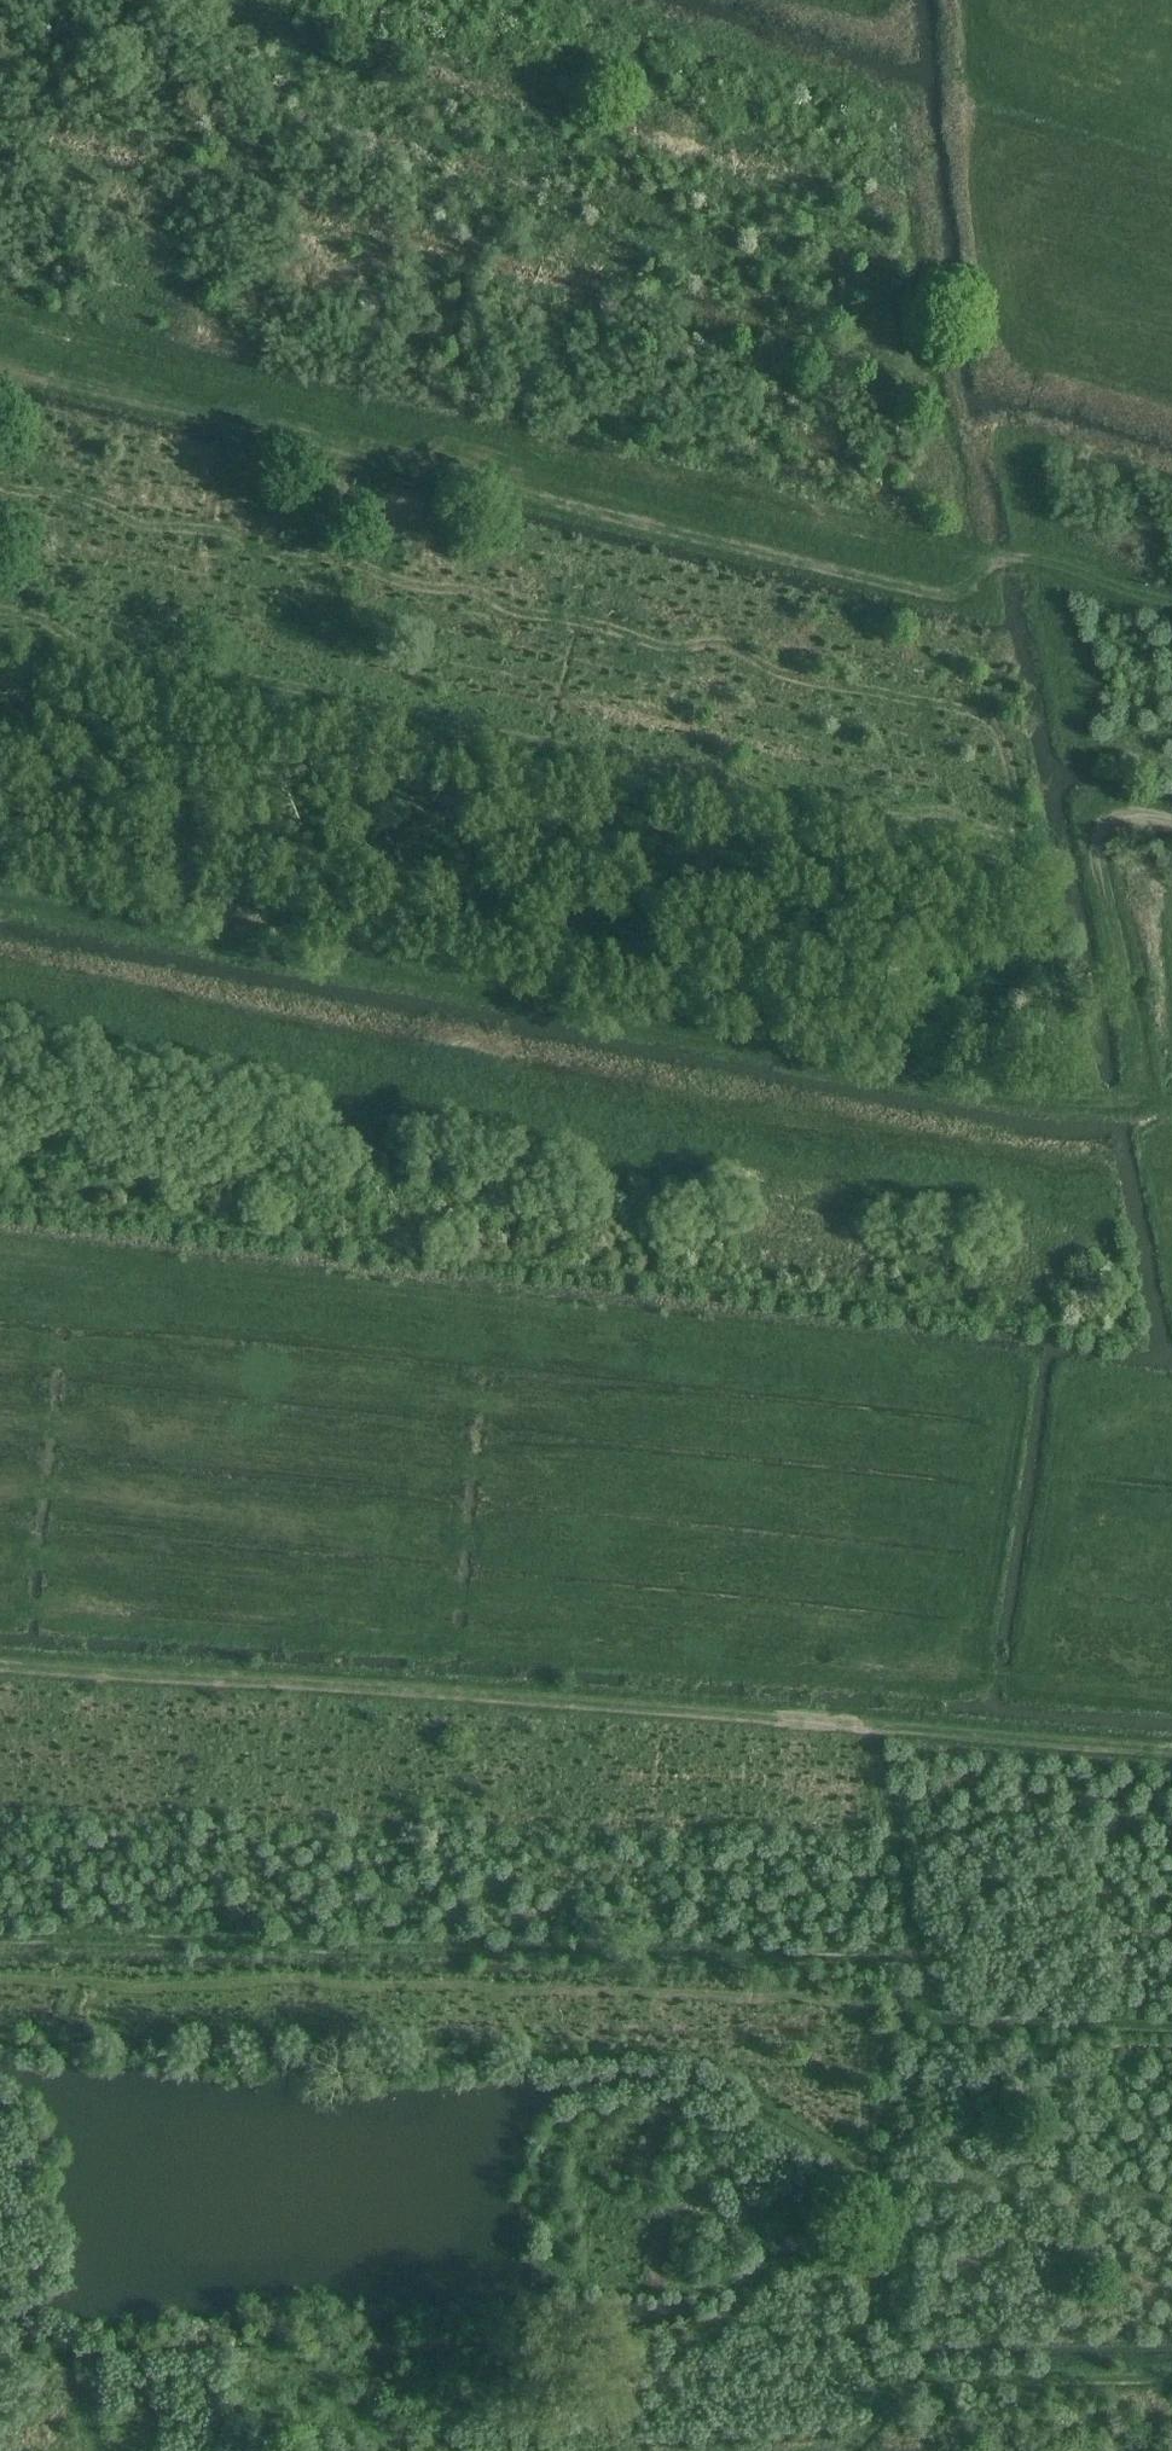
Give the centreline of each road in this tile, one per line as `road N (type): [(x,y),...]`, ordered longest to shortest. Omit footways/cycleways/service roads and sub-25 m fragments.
road 1 (track): [(0,896),(909,1071),(1074,1101),(1113,1100),(1135,1092),(1143,1069),(1099,842),(1103,830),(1117,823),(1171,832)]
road 2 (track): [(0,341),(944,562),(1062,563),(1171,593)]

